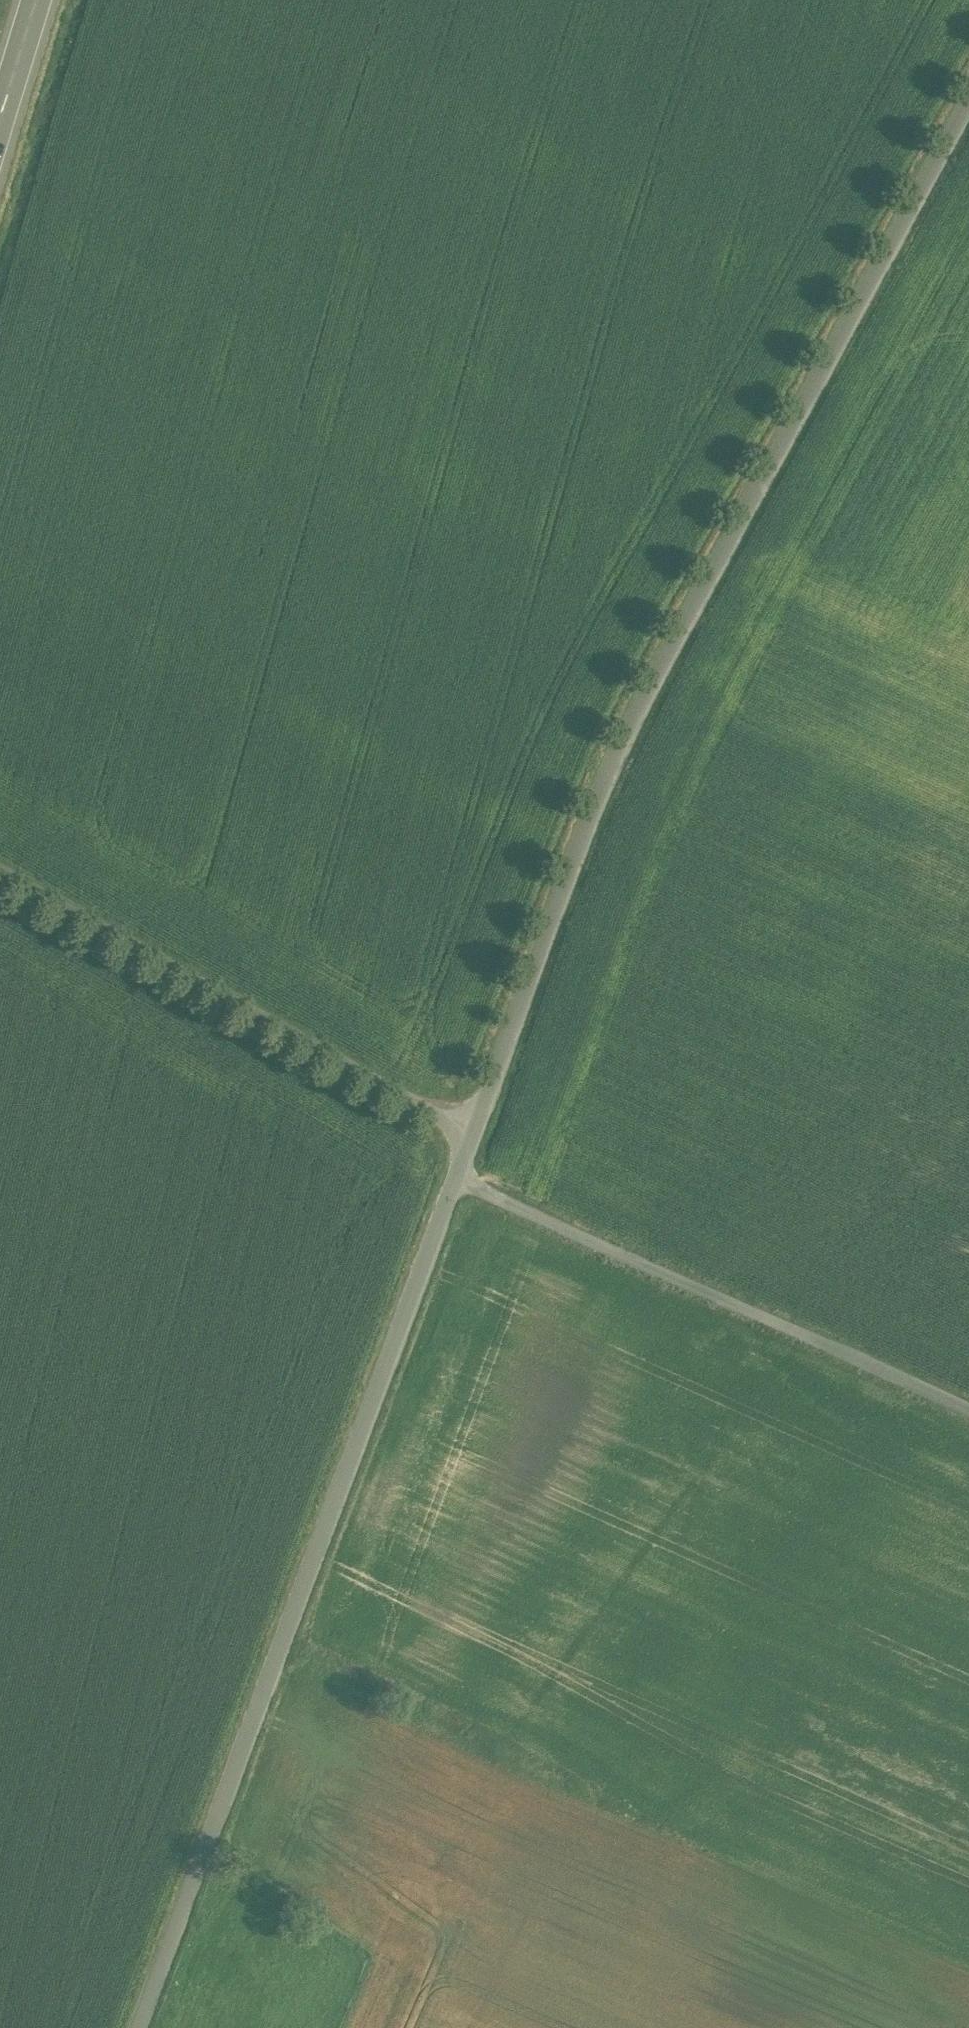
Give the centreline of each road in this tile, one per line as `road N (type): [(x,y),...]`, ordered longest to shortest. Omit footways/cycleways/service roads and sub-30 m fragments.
road 1 (unclassified): [(471,1138),(603,763),(968,103)]
road 2 (unclassified): [(141,2027),(471,1138)]
road 3 (unclassified): [(471,1138),(0,869)]

